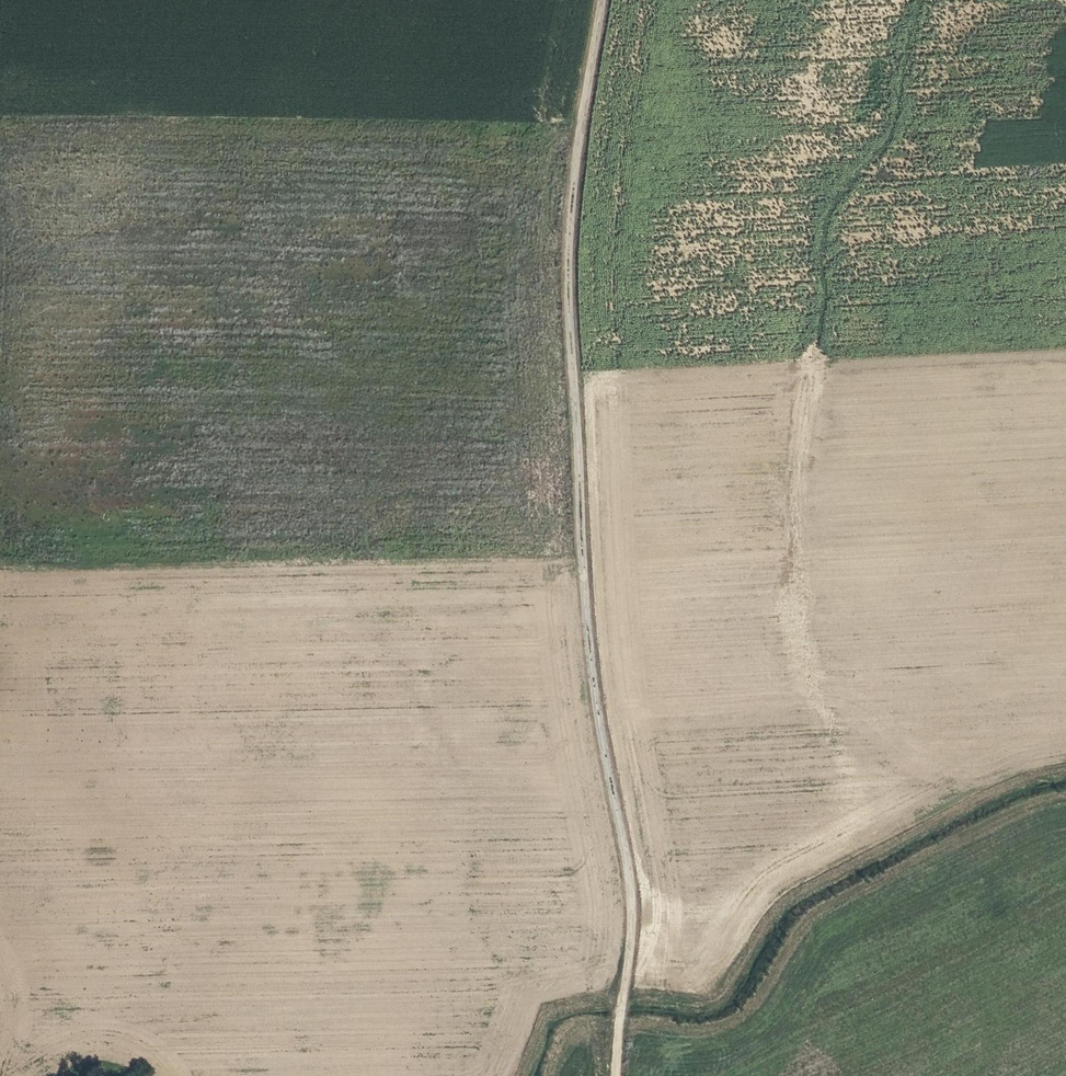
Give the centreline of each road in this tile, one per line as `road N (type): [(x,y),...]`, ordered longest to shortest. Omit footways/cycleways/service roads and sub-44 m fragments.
road 1 (track): [(607,0),(584,121),(572,262),(585,553),(607,752),(633,894),(612,1075)]
road 2 (track): [(518,1075),(554,1008),(621,1003)]

